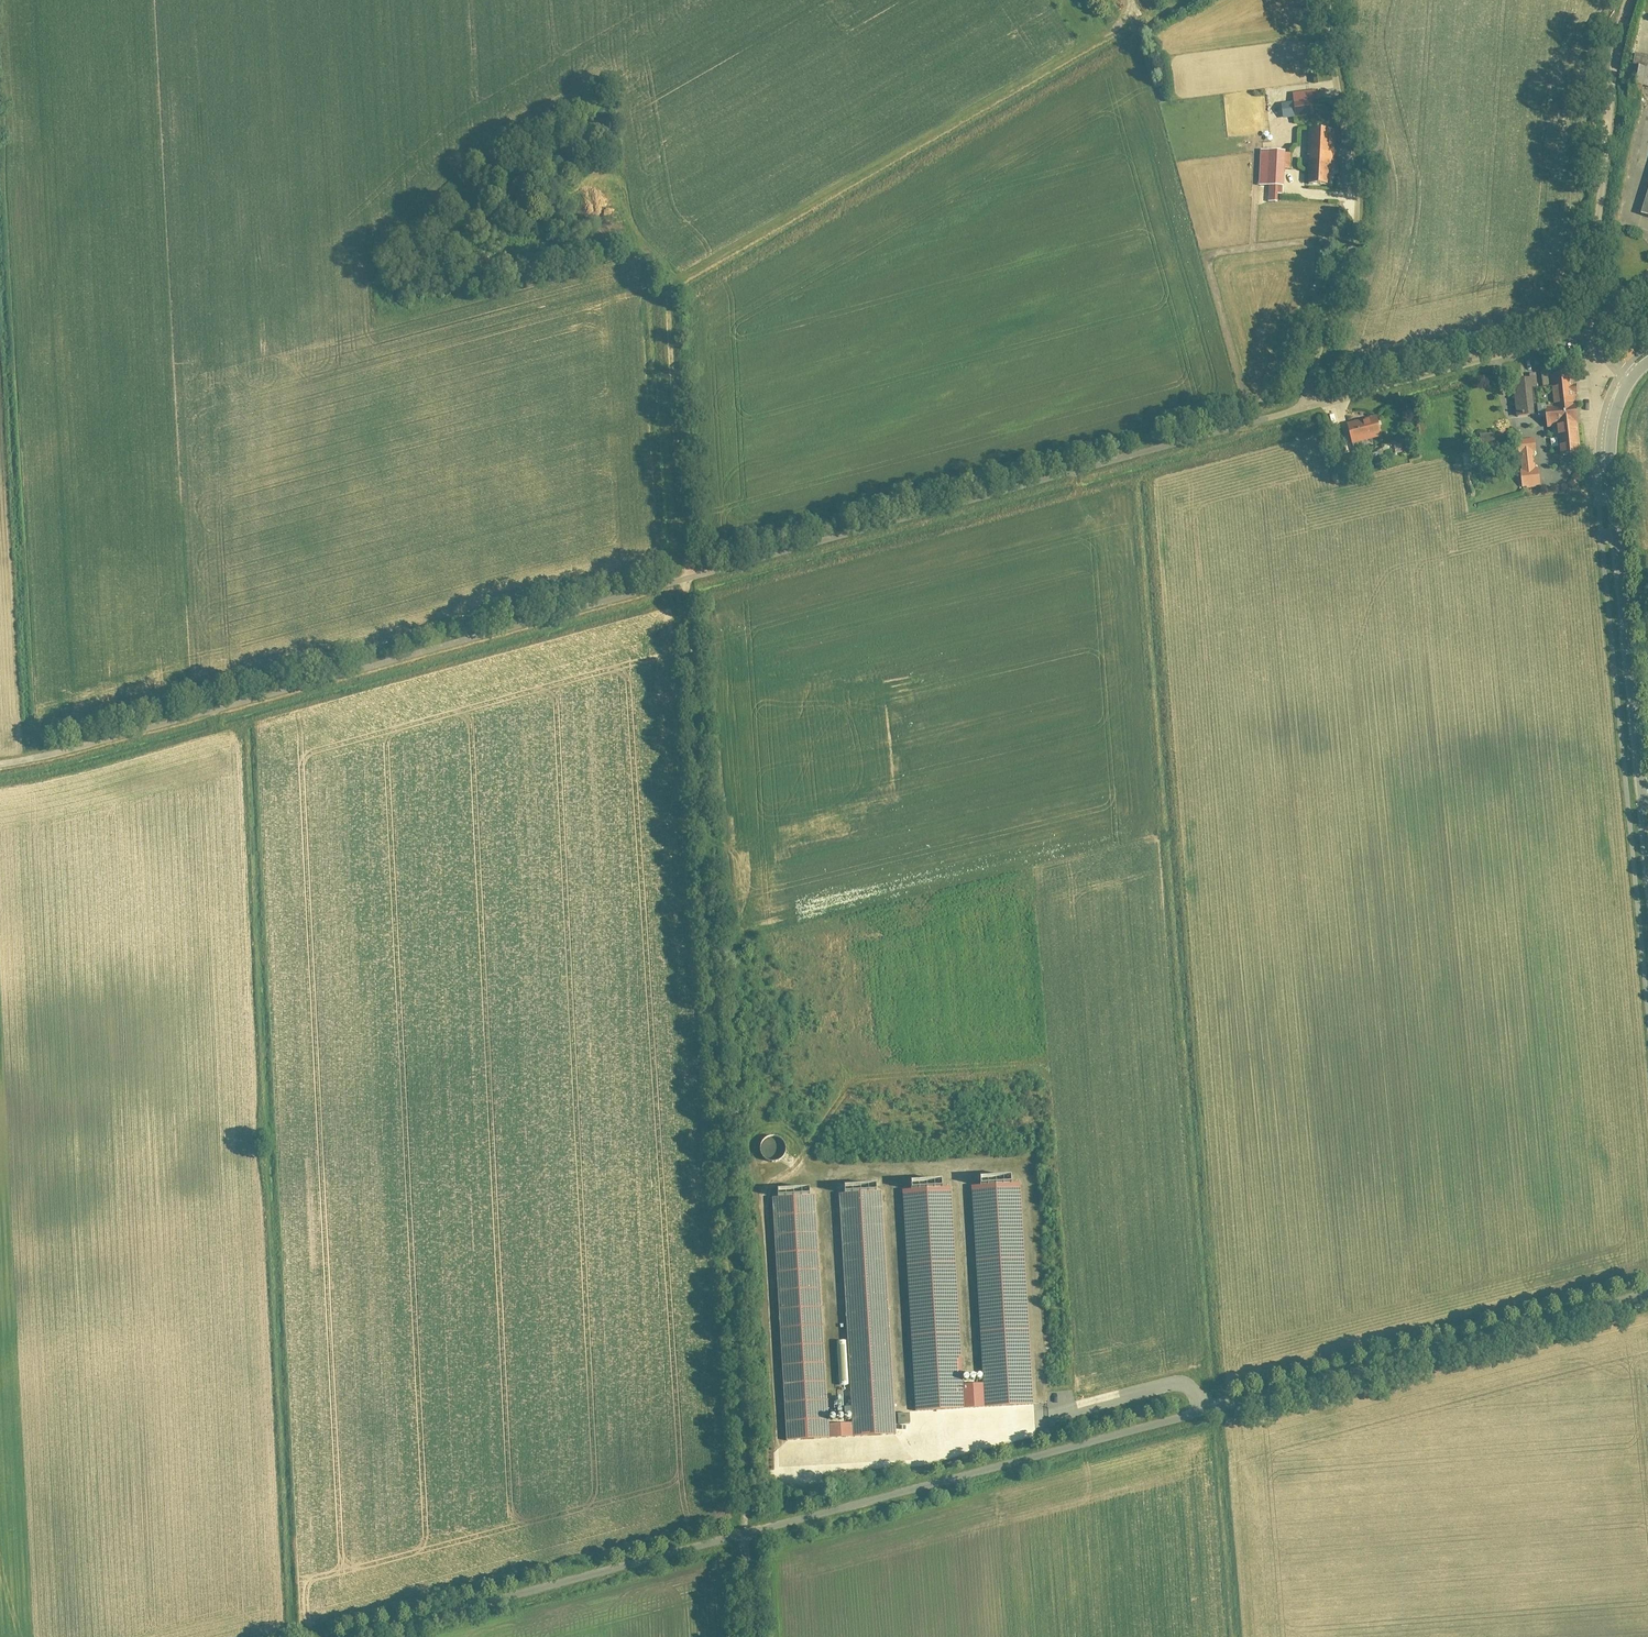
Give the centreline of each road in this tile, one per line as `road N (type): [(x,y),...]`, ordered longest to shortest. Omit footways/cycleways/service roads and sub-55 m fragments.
road 1 (track): [(1302,410),(0,764)]
road 2 (unclassified): [(361,1636),(1647,1294)]
road 3 (track): [(682,575),(745,1536)]
road 4 (tertiary): [(1630,381),(1610,432),(1608,470),(1647,861)]
road 5 (track): [(1302,410),(1348,251),(1353,195),(1333,0)]
road 6 (track): [(1592,333),(1602,105),(1627,0)]
road 7 (track): [(1592,333),(1302,410)]

